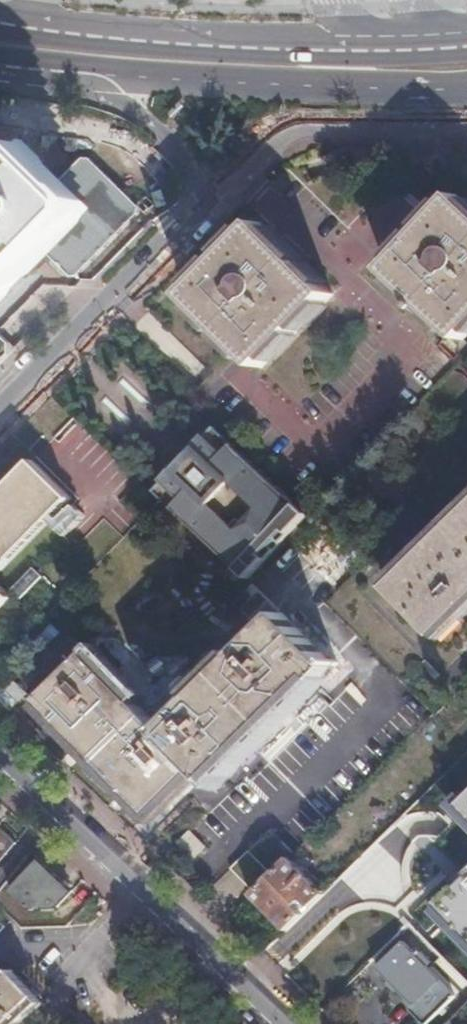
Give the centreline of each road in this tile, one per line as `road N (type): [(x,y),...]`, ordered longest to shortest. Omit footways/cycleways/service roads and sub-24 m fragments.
road 1 (primary): [(466,56),(229,56),(0,33)]
road 2 (residential): [(287,1023),(0,751)]
road 3 (primary): [(89,78),(466,89)]
road 4 (residential): [(195,215),(285,134),(466,134)]
road 5 (residential): [(0,415),(195,215)]
road 6 (primary): [(89,78),(179,159),(195,215)]

